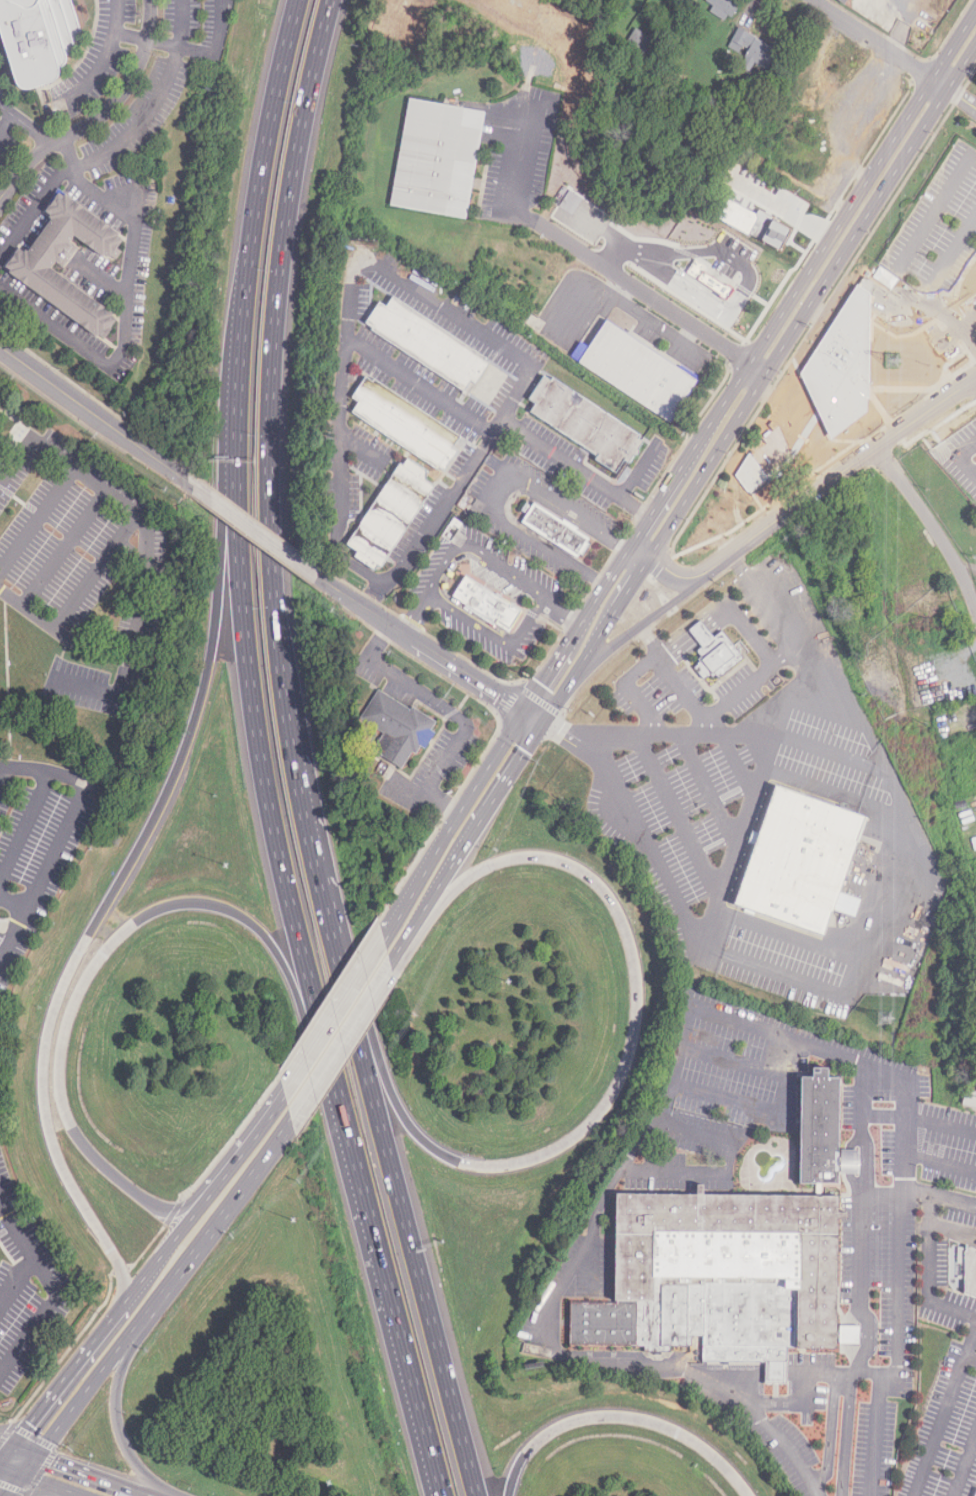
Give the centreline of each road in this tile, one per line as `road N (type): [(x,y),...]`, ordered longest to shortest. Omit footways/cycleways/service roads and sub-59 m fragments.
road 1 (motorway): [(337,956),(280,643),(270,482),(279,289),(332,0)]
road 2 (motorway): [(236,462),(214,639),(174,785),(67,975),(45,1042),(52,1146),(122,1270),(127,1299)]
road 3 (motorway): [(437,894),(500,863),(559,861),(604,892),(626,928),(638,996),(632,1049),(611,1099),(558,1150),(490,1169),(453,1160),(419,1137),(382,1074),(337,956)]
road 4 (motorway): [(214,1190),(184,1208),(147,1200),(82,1143),(63,1107),(61,1051),(77,997),(106,949),(142,917),(208,904),(258,929),(297,995),(336,1101)]
road 5 (motorway): [(236,462),(240,597),(257,729),(336,1101)]
road 6 (primary): [(975,4),(632,540)]
road 7 (primary): [(647,553),(975,41)]
road 8 (motorway): [(478,1495),(337,956)]
road 9 (motorway): [(336,1101),(438,1495)]
road 10 (tertiary): [(975,380),(697,579)]
road 11 (motorway): [(506,1495),(535,1444),(568,1424),(601,1417),(673,1432),(717,1461),(748,1495)]
road 12 (residential): [(764,372),(537,224)]
road 13 (primary): [(131,1336),(292,1121)]
road 14 (motorway): [(299,0),(269,126),(252,251)]
road 15 (tertiary): [(317,578),(520,711)]
road 16 (tertiary): [(0,343),(185,482)]
road 17 (motorway): [(252,251),(236,462)]
road 18 (primary): [(520,711),(413,886)]
road 19 (primary): [(437,894),(541,724)]
road 20 (residential): [(975,612),(932,527),(874,450)]
road 21 (primary): [(383,937),(285,1094)]
road 22 (primary): [(127,1299),(14,1445)]
road 23 (primary): [(292,1121),(390,965)]
road 24 (trunk): [(171,1495),(141,1471),(120,1434),(118,1385),(131,1336)]
road 25 (tertiary): [(317,578),(185,482)]
road 26 (residential): [(812,0),(947,86)]
road 27 (primary): [(37,1453),(131,1336)]
road 28 (primary): [(580,663),(697,579)]
road 29 (primary): [(214,1190),(127,1299)]
road 30 (primary): [(632,540),(563,645)]
road 31 (trunk): [(150,1495),(37,1453)]

